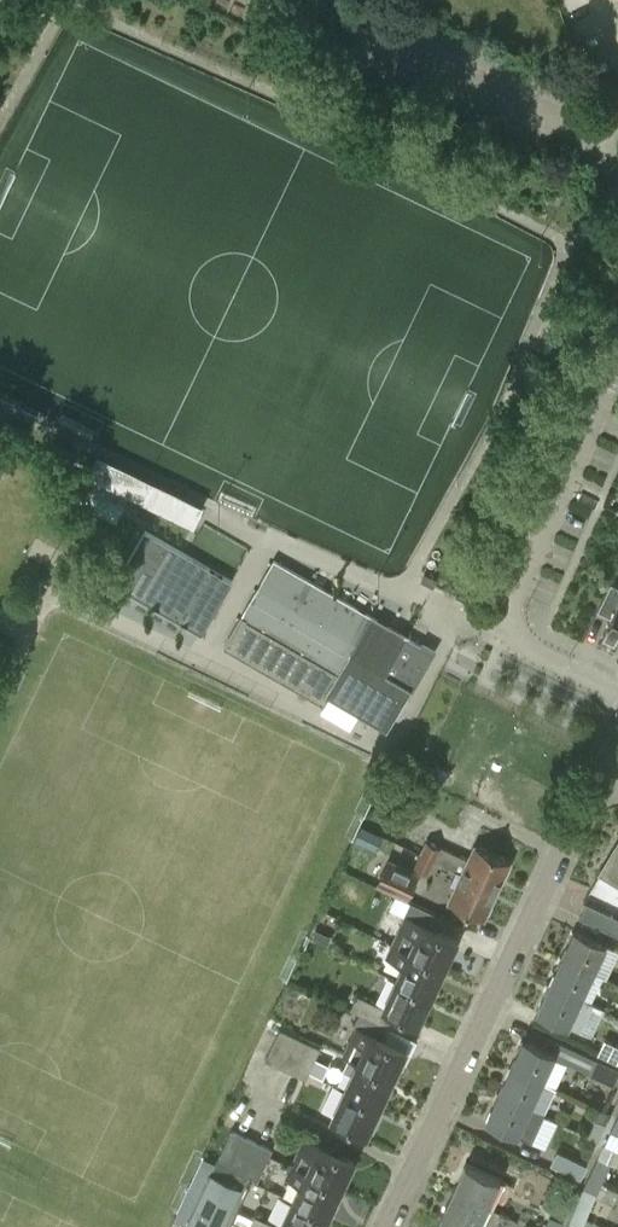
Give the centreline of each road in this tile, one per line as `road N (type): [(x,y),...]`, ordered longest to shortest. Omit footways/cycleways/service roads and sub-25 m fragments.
road 1 (residential): [(383,1226),(595,764)]
road 2 (residential): [(617,693),(496,628),(617,364)]

